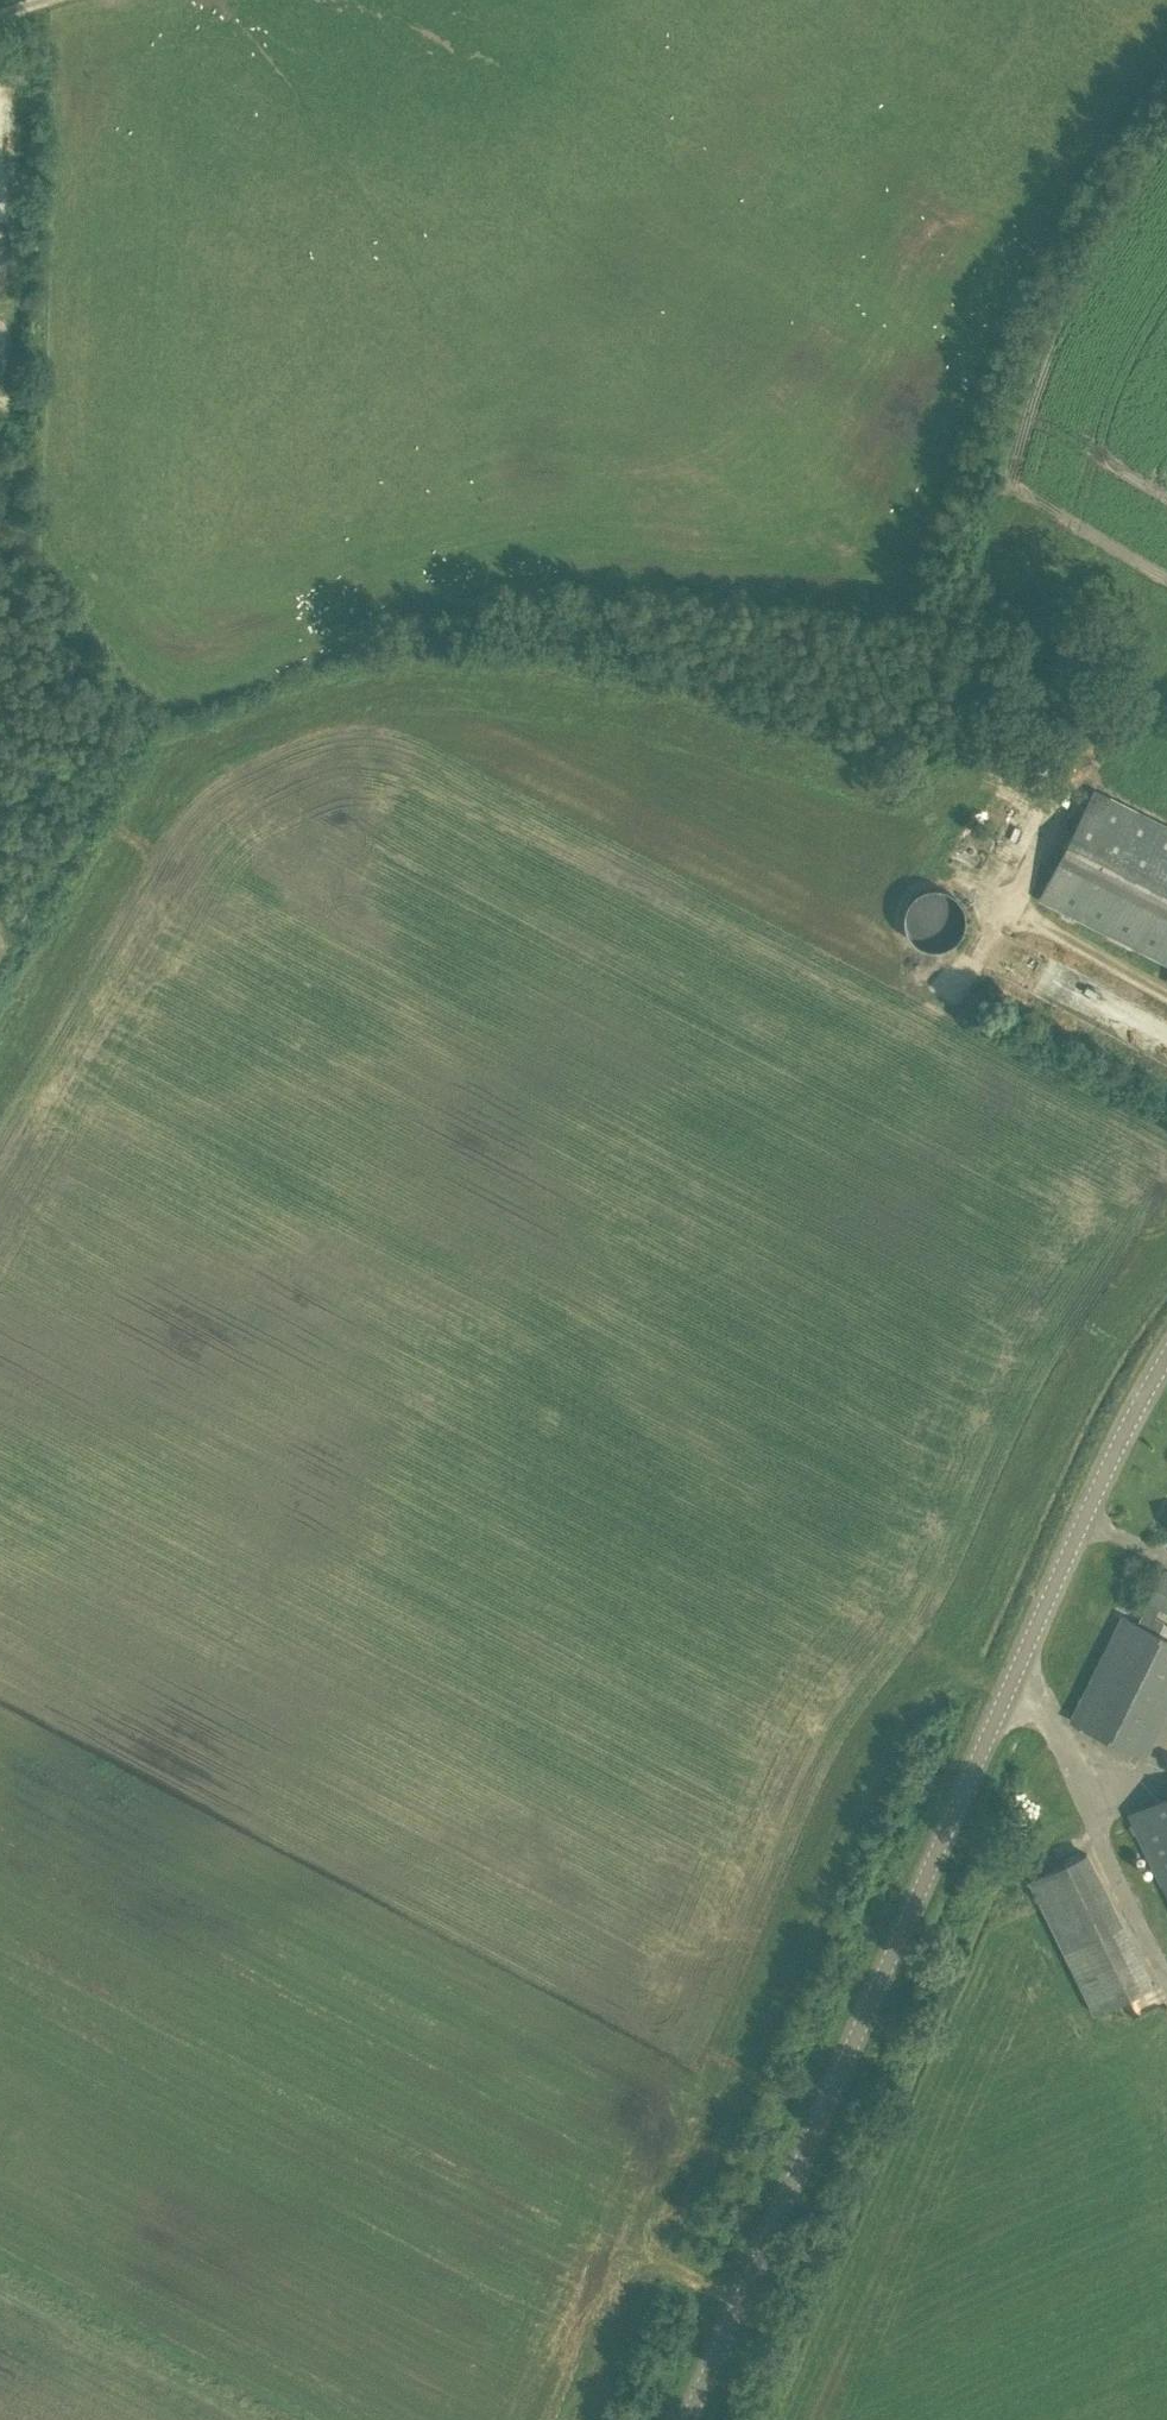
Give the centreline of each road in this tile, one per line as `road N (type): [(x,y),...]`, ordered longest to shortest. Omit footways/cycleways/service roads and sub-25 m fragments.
road 1 (tertiary): [(687,2419),(913,1895),(1120,1448),(1166,1367)]

